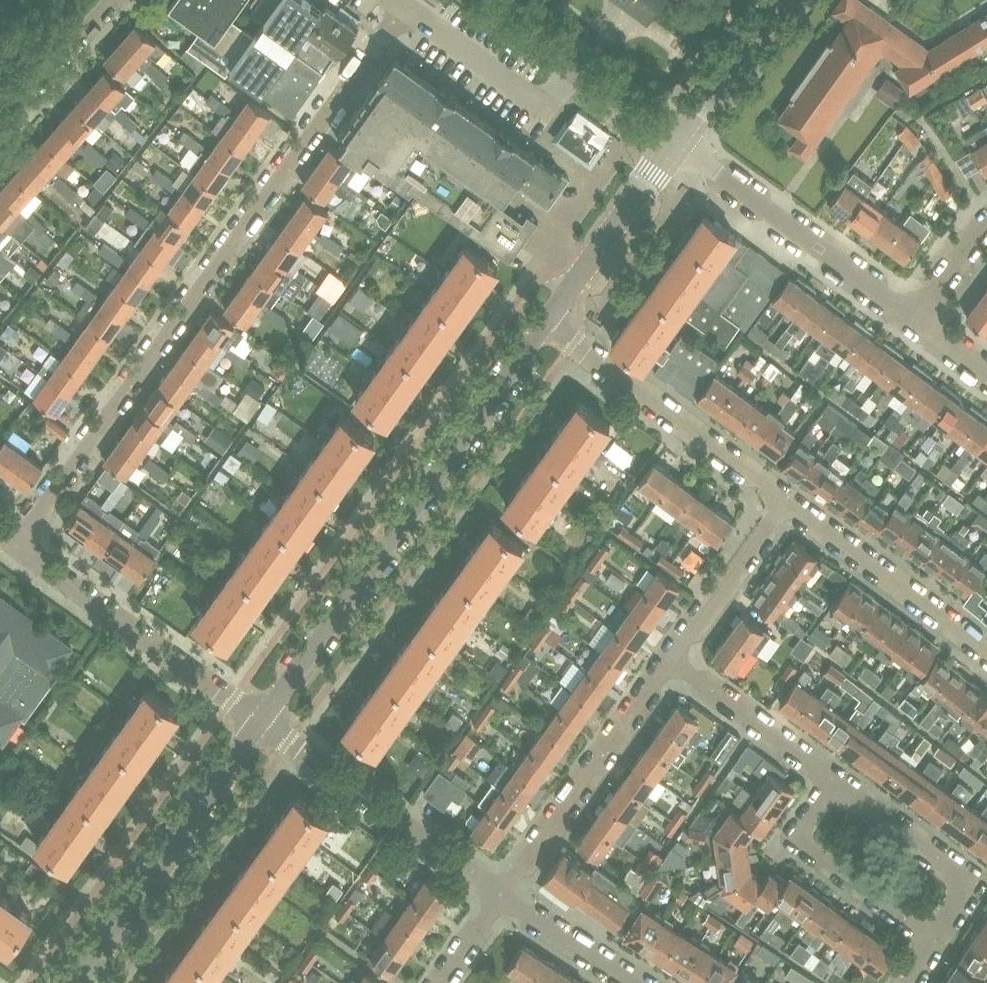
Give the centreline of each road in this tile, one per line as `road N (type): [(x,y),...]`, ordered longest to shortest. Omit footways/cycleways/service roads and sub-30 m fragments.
road 1 (residential): [(406,7),(14,547)]
road 2 (tertiary): [(260,722),(546,316)]
road 3 (tertiary): [(69,982),(260,722)]
road 4 (residential): [(786,500),(546,316)]
road 5 (unclassified): [(260,722),(14,547)]
road 6 (residential): [(914,319),(675,141)]
road 7 (residential): [(501,896),(672,660)]
road 8 (residential): [(501,896),(287,743)]
road 9 (residential): [(986,654),(786,500)]
road 10 (residential): [(837,782),(795,837),(937,936)]
road 11 (residential): [(937,936),(976,883),(837,782)]
road 12 (tertiary): [(546,316),(675,141)]
road 13 (unclassified): [(573,69),(547,101),(537,102),(406,7)]
road 14 (residential): [(837,782),(672,660)]
road 15 (residential): [(672,660),(786,500)]
road 16 (tertiary): [(675,141),(777,0)]
road 17 (residential): [(0,127),(114,0)]
road 18 (residential): [(635,982),(501,896)]
road 19 (unclassified): [(675,141),(573,69)]
road 20 (residential): [(914,319),(986,219)]

